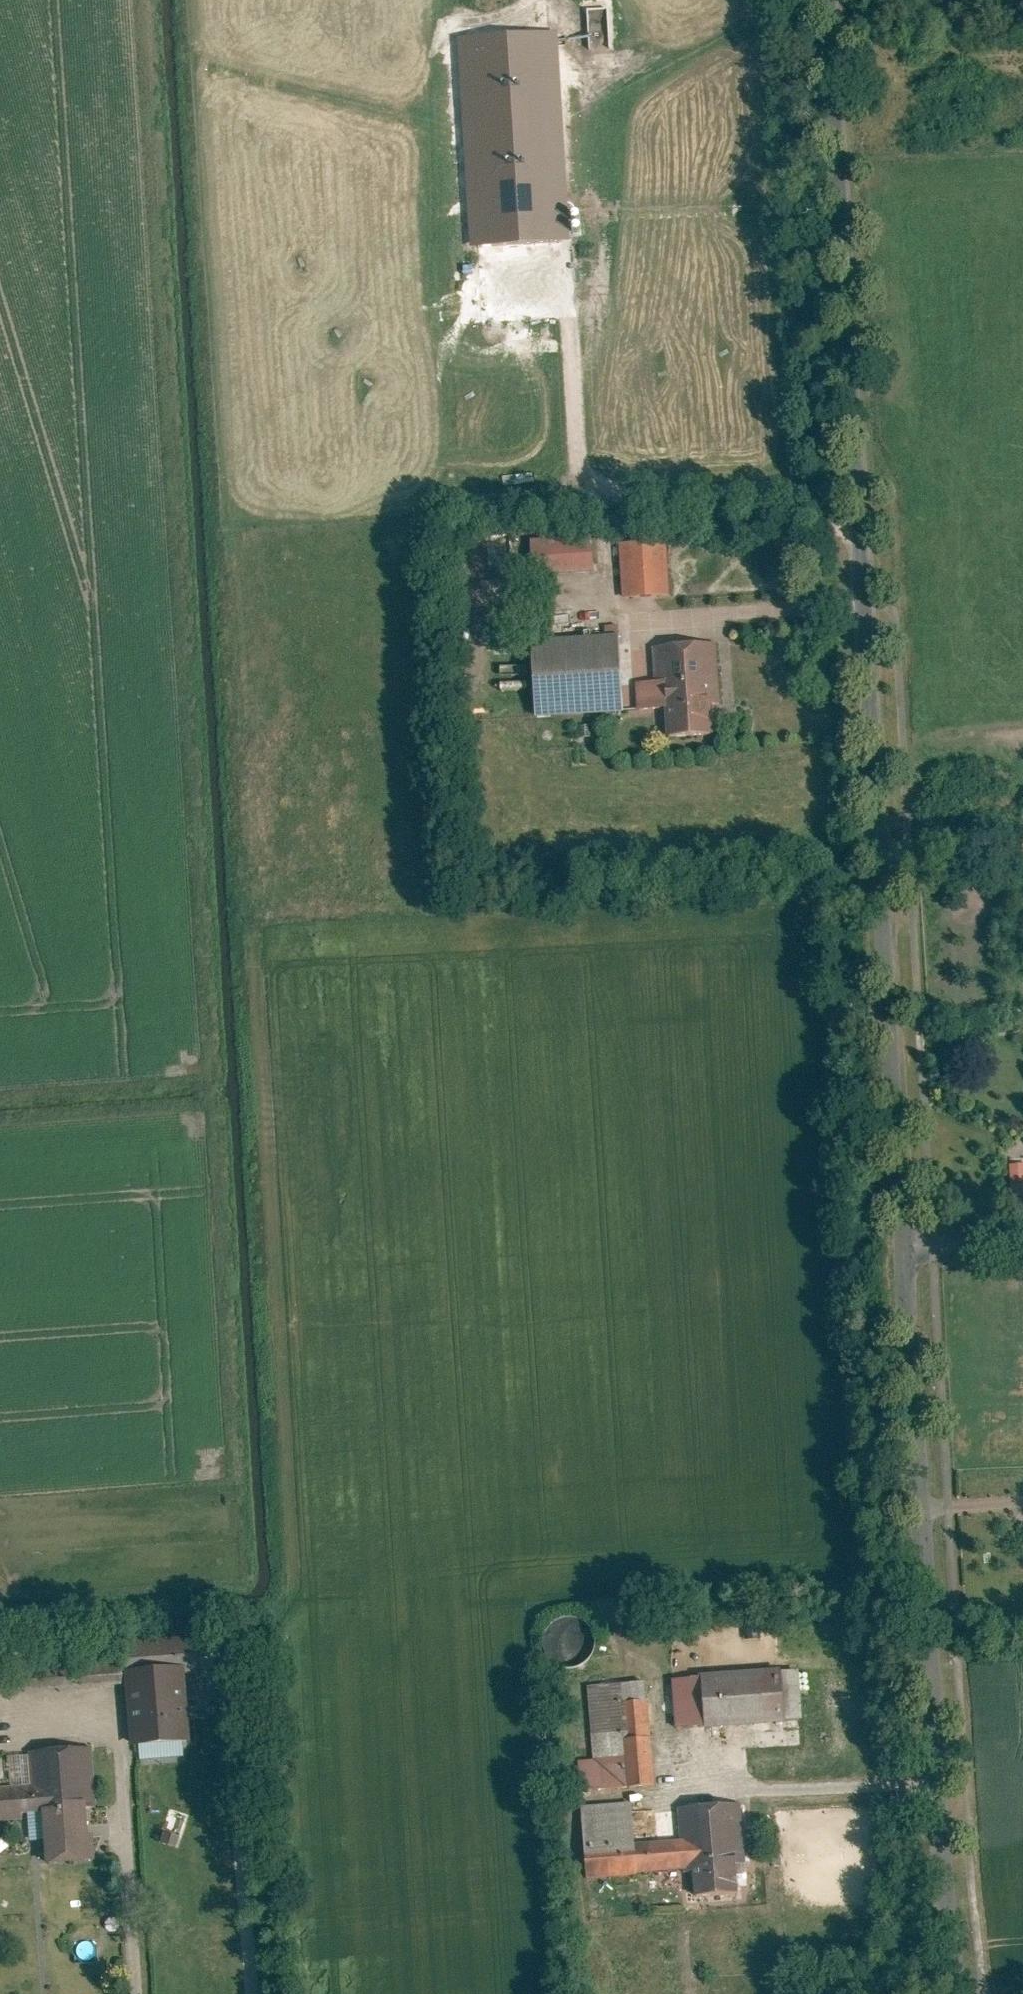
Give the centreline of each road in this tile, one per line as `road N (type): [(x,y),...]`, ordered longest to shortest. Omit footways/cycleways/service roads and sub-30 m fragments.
road 1 (residential): [(957,1993),(908,1247),(843,0)]

